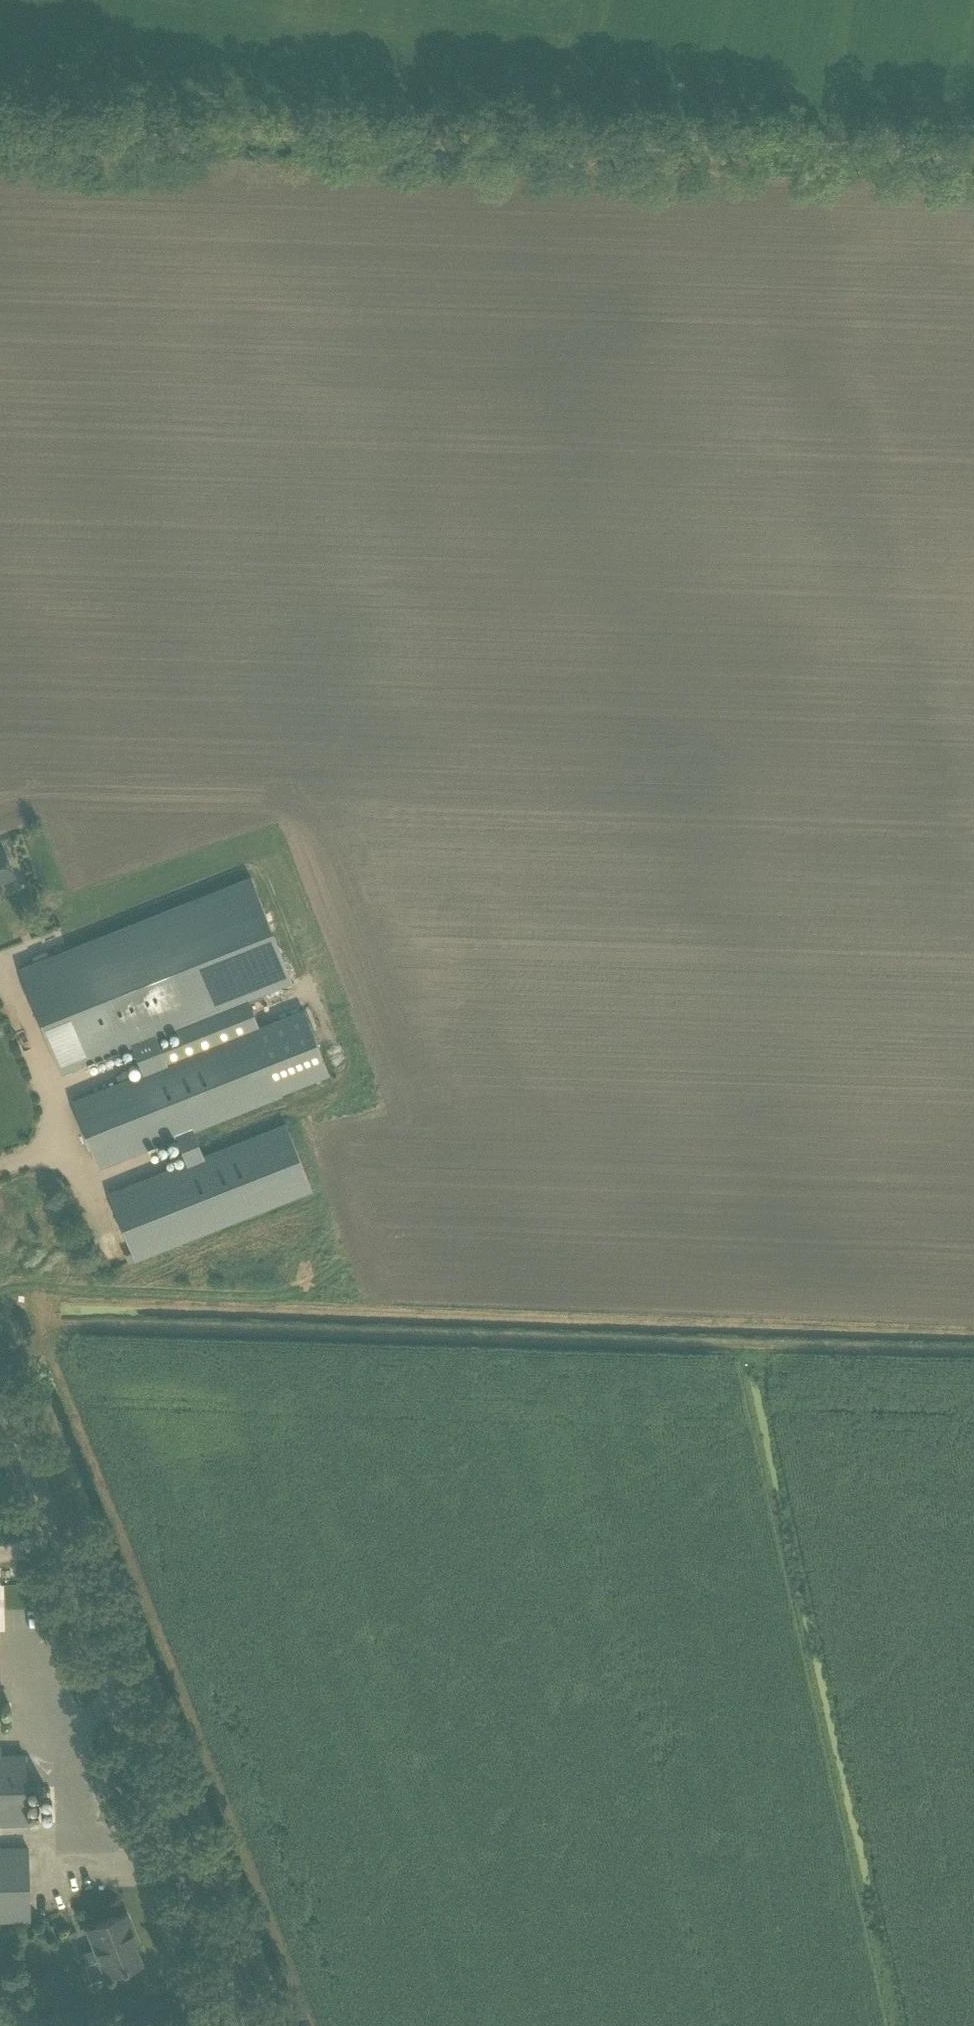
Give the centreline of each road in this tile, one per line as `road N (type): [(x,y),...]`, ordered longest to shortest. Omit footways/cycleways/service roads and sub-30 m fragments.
road 1 (track): [(0,124),(973,156)]
road 2 (unclassified): [(244,2025),(0,1394)]

